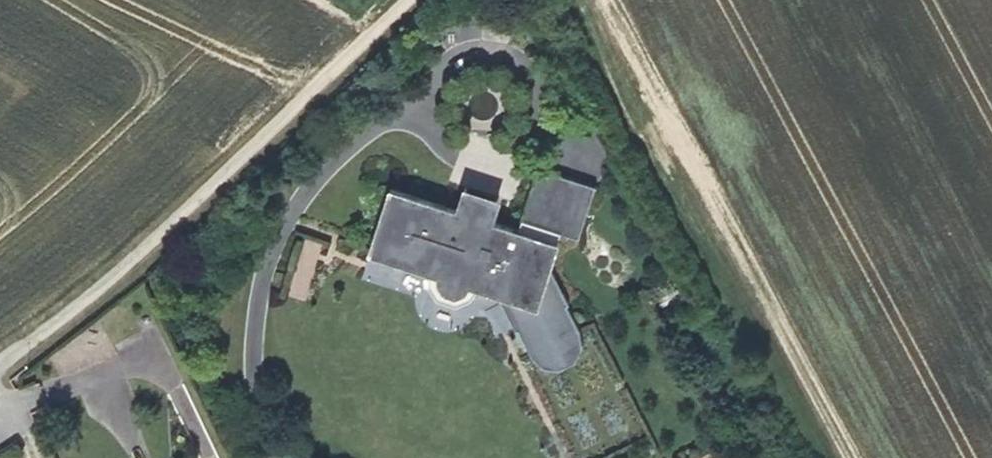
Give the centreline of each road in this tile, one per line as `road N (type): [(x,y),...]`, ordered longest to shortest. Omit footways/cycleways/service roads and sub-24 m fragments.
road 1 (track): [(9,356),(405,0)]
road 2 (track): [(870,457),(619,0)]

